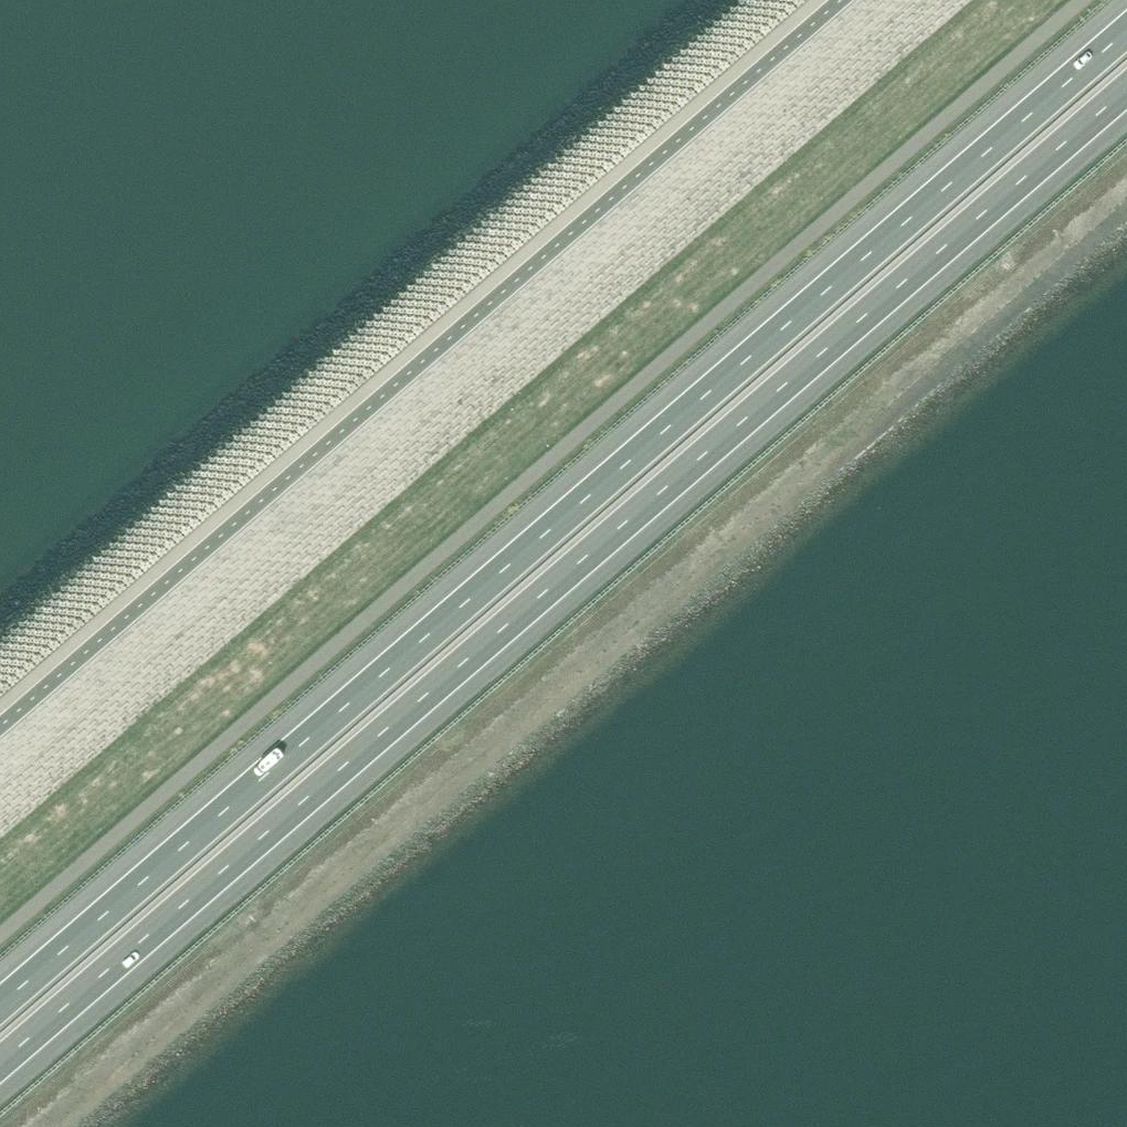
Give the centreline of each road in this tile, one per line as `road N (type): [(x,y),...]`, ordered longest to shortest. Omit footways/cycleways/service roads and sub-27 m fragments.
road 1 (motorway): [(1126,30),(0,1004)]
road 2 (motorway): [(0,1062),(1126,88)]

